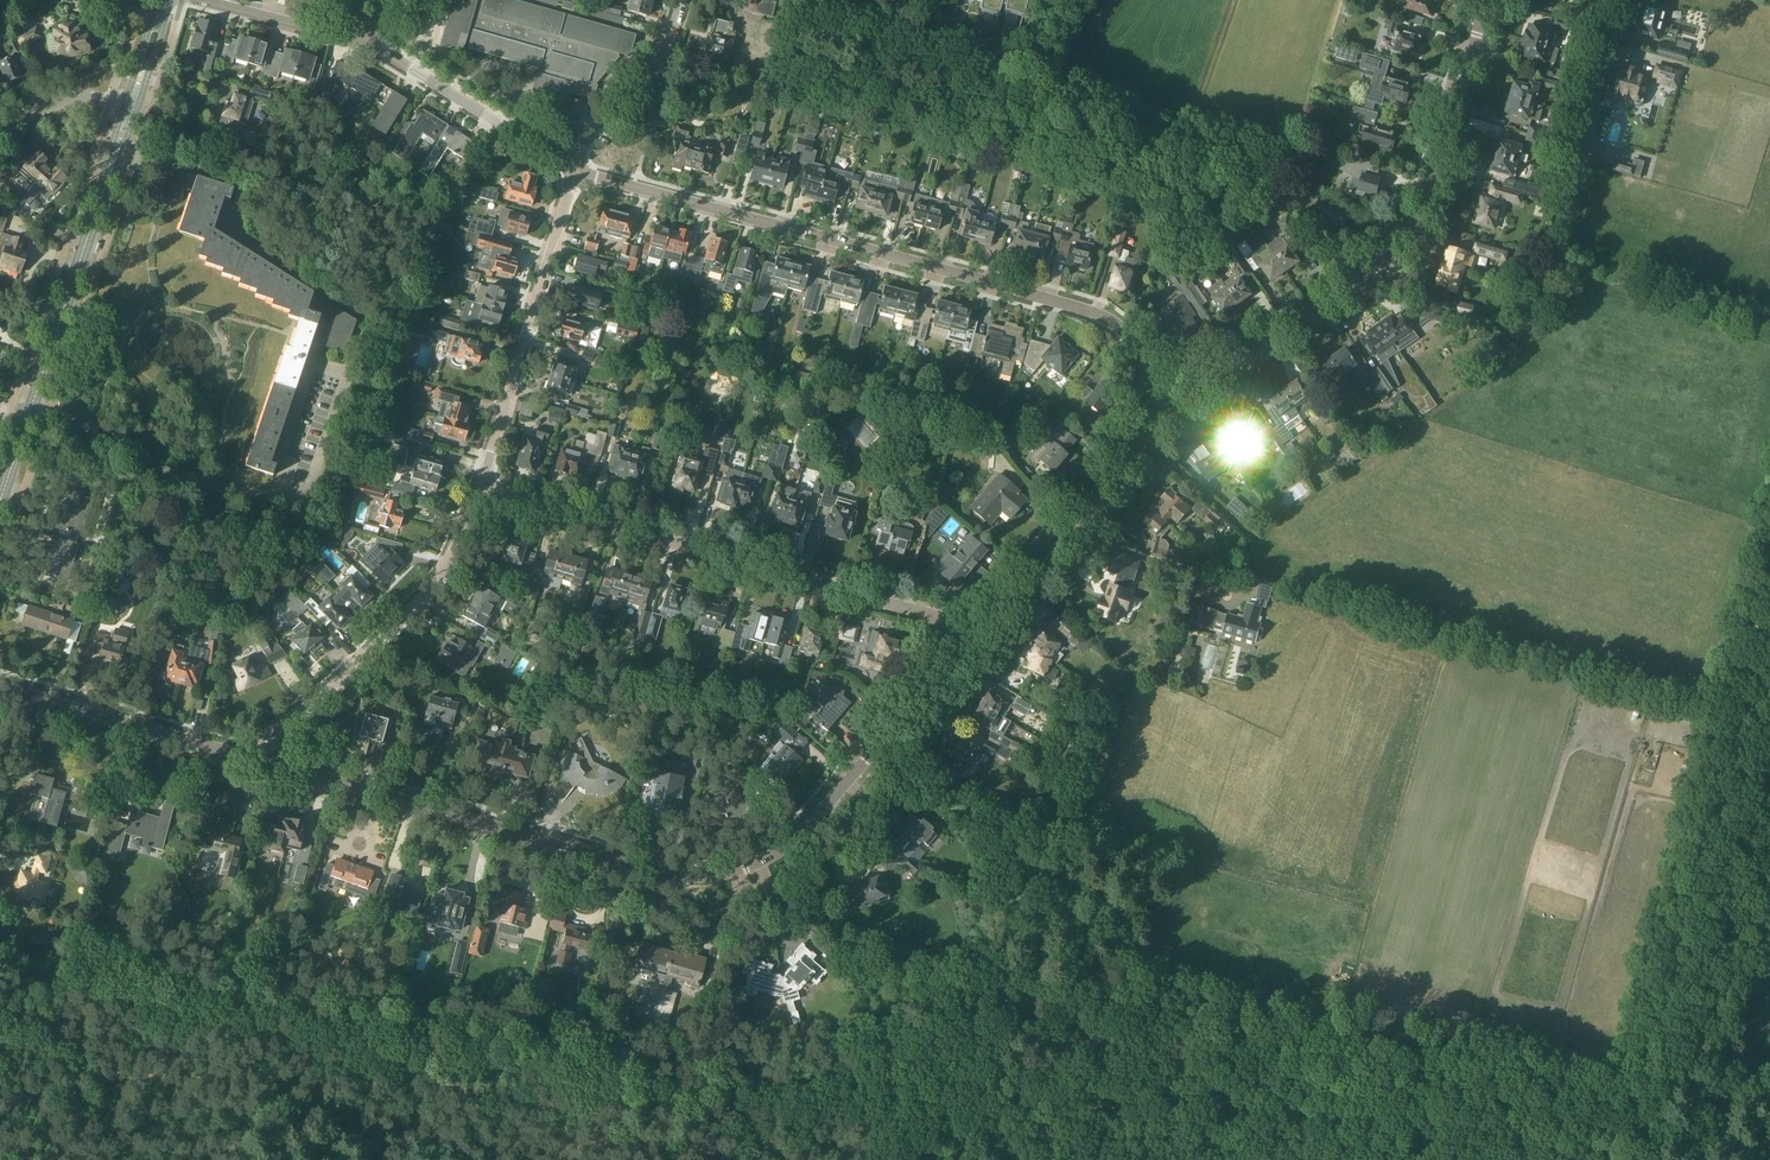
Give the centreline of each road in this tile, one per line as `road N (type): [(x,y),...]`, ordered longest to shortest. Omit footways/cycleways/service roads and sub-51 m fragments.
road 1 (residential): [(878,746),(761,865),(696,880),(258,761)]
road 2 (residential): [(1179,402),(1134,338),(1101,314),(572,169)]
road 3 (track): [(1618,1159),(1769,631)]
road 4 (residential): [(1179,402),(1407,237),(1425,207),(1486,0)]
road 5 (residential): [(969,643),(939,619),(472,482)]
road 6 (secondary): [(0,505),(131,108)]
road 7 (residential): [(258,761),(274,729),(404,622),(430,585),(472,482)]
road 8 (residential): [(472,482),(572,169)]
road 9 (residential): [(969,643),(1179,402)]
road 10 (residential): [(258,761),(0,687)]
road 11 (residential): [(572,169),(361,38)]
road 12 (residential): [(572,169),(592,130),(657,67),(683,0)]
road 13 (track): [(1750,704),(1585,657)]
road 14 (residential): [(361,38),(200,0)]
road 15 (residential): [(0,128),(77,95),(131,108)]
road 16 (residential): [(878,746),(969,643)]

